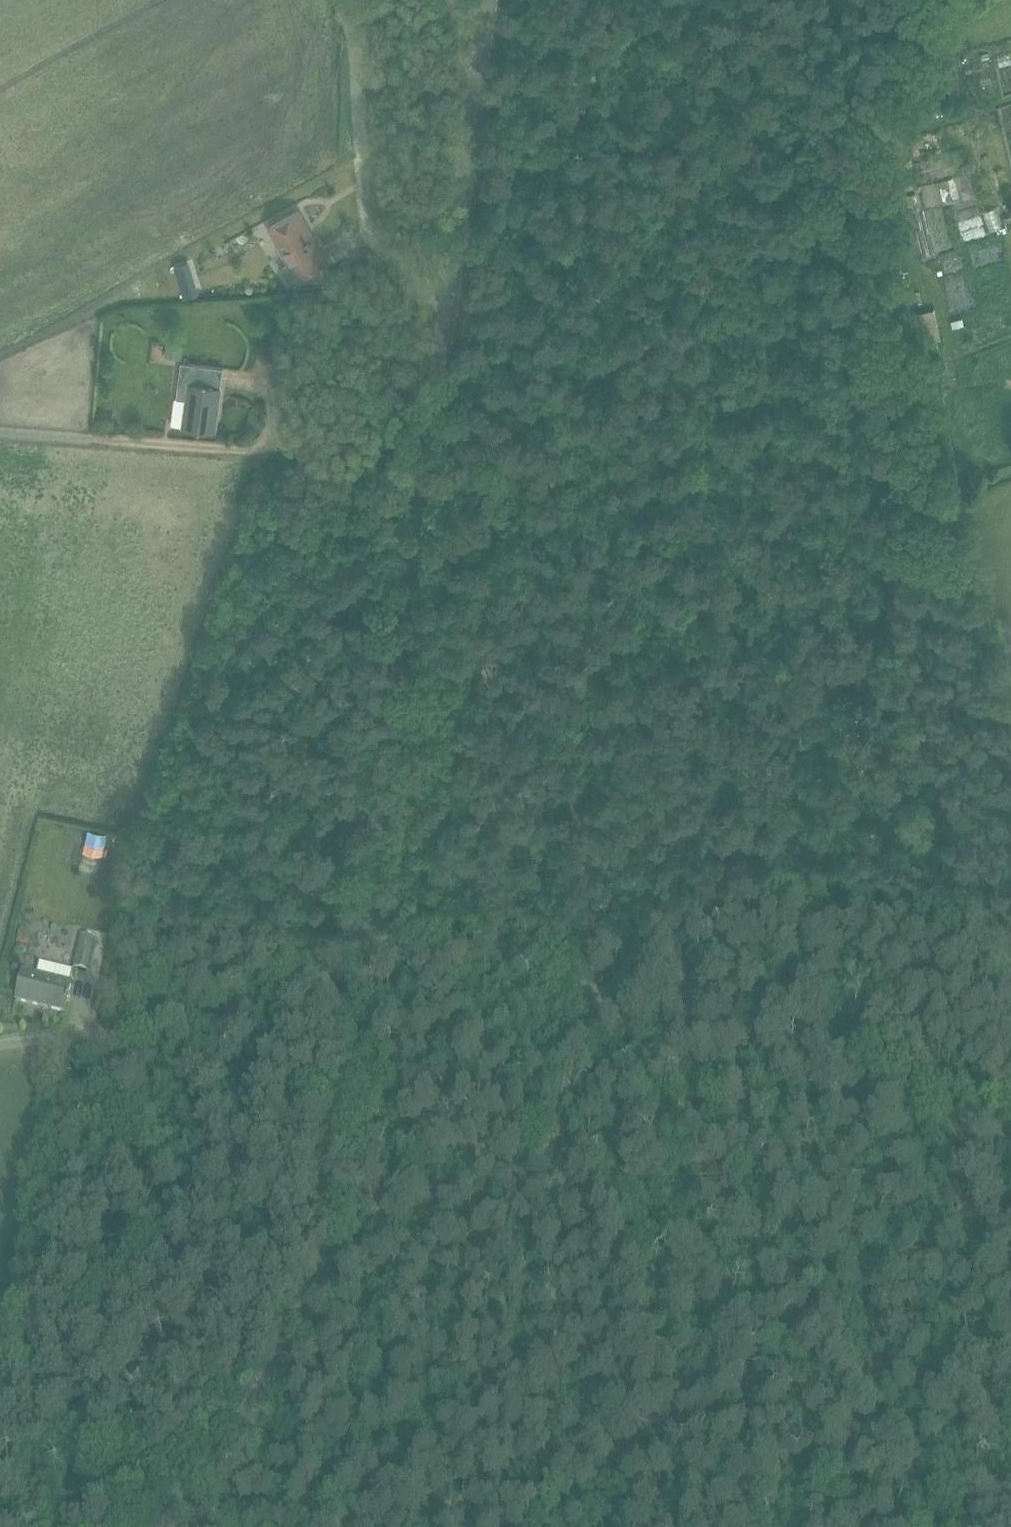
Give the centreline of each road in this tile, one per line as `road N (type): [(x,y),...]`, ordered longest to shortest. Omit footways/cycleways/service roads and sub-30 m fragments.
road 1 (tertiary): [(156,1526),(219,1446),(273,1349),(308,1243),(471,0)]

